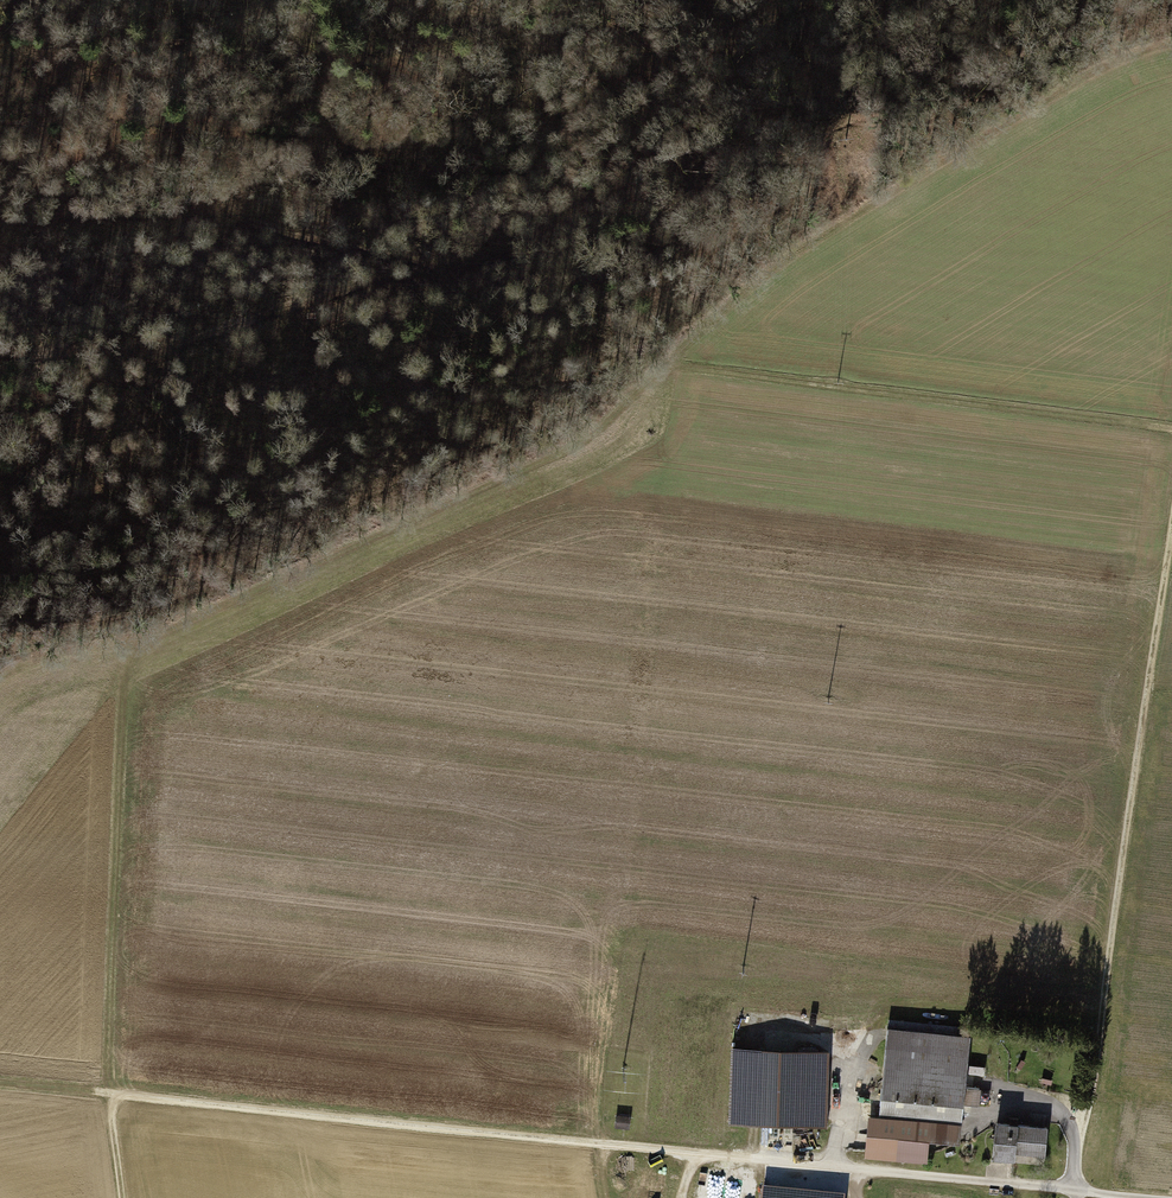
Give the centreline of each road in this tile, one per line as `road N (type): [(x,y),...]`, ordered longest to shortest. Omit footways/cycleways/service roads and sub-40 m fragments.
road 1 (track): [(1171,428),(669,369),(596,1142),(114,1094),(121,1197)]
road 2 (track): [(1171,527),(1073,1197)]
road 3 (track): [(0,216),(134,211),(236,223),(454,267),(509,256),(637,174)]
road 4 (residential): [(1156,1197),(596,1142)]
road 5 (track): [(0,350),(135,349),(230,330),(448,266)]
road 6 (track): [(114,1094),(107,1067),(126,638)]
road 7 (track): [(0,211),(46,177),(140,140),(214,130),(422,146)]

